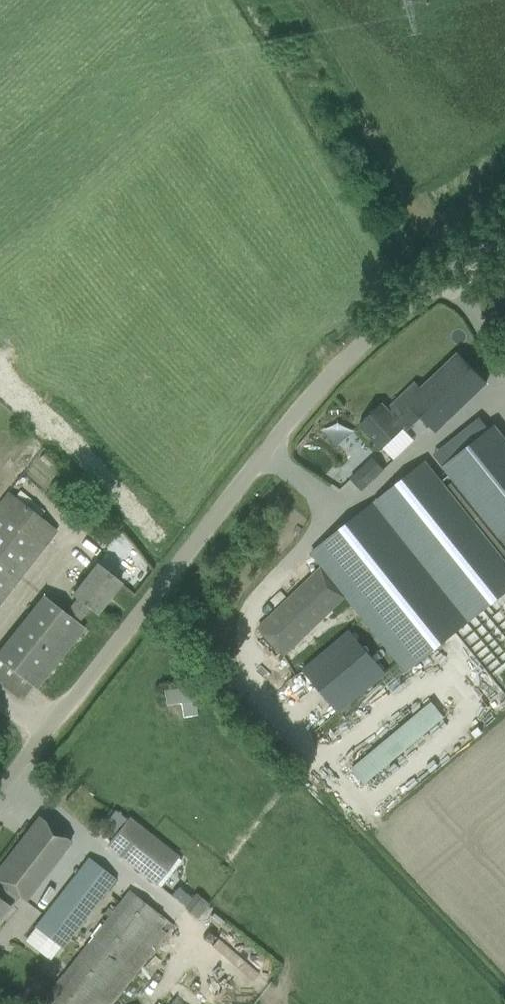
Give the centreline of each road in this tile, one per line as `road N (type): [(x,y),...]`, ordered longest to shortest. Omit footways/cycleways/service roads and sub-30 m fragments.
road 1 (unclassified): [(0,791),(294,420),(360,350),(504,242)]

